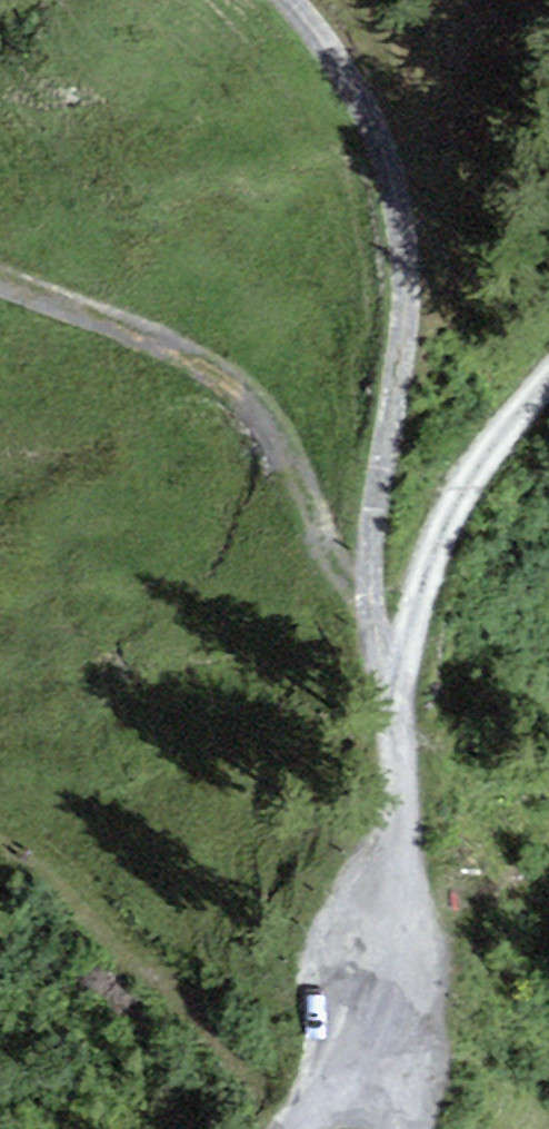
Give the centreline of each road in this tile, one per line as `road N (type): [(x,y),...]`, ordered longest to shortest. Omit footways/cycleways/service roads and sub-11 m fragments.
road 1 (track): [(404,1003),(404,866),(369,573),(406,323),(407,250),(375,132),(323,40),(287,0)]
road 2 (track): [(388,697),(445,525),(471,475),(548,377)]
road 3 (track): [(290,1128),(404,1003)]
road 4 (track): [(404,1003),(400,1128)]

